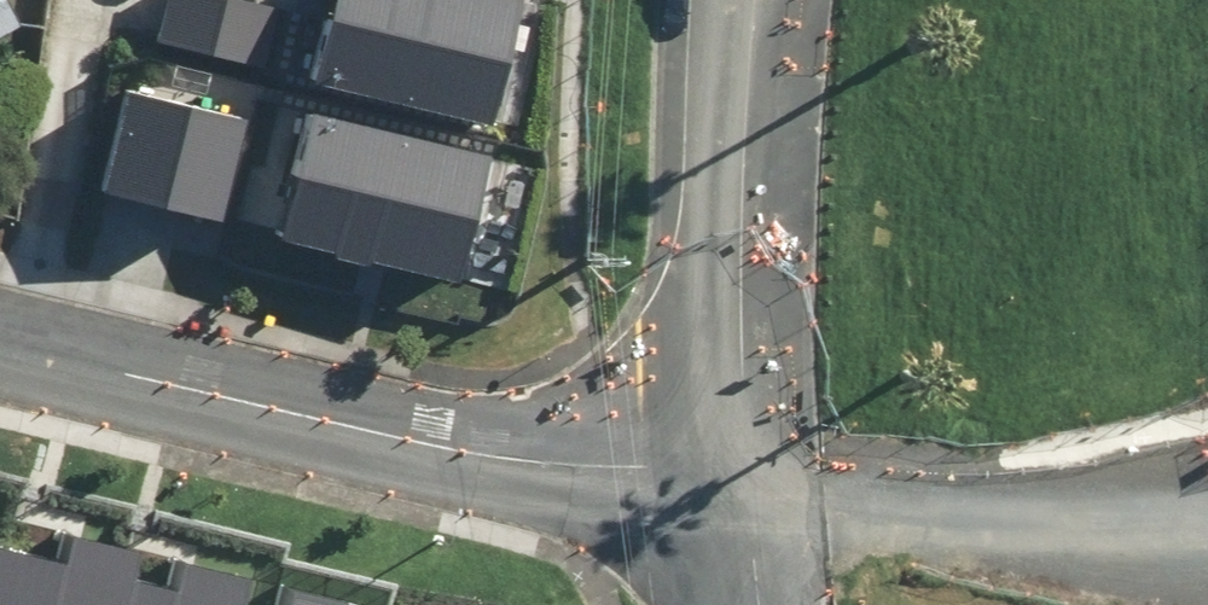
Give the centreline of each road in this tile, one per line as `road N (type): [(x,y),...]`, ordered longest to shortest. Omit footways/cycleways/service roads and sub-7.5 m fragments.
road 1 (residential): [(0,348),(518,463),(737,465)]
road 2 (residential): [(737,465),(757,0)]
road 3 (residential): [(737,465),(754,604)]

